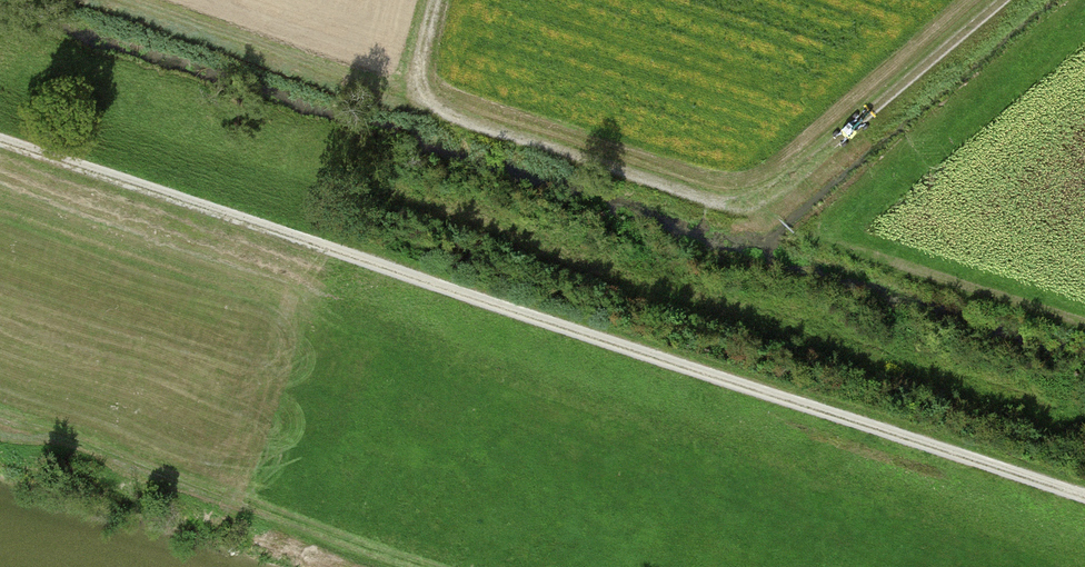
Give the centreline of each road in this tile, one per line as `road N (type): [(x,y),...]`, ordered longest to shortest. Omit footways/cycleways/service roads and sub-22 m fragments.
road 1 (track): [(1084,496),(0,143)]
road 2 (track): [(437,0),(422,57),(425,84),(447,116),(737,211),(763,203),(1018,0)]
road 3 (track): [(873,258),(1084,327)]

